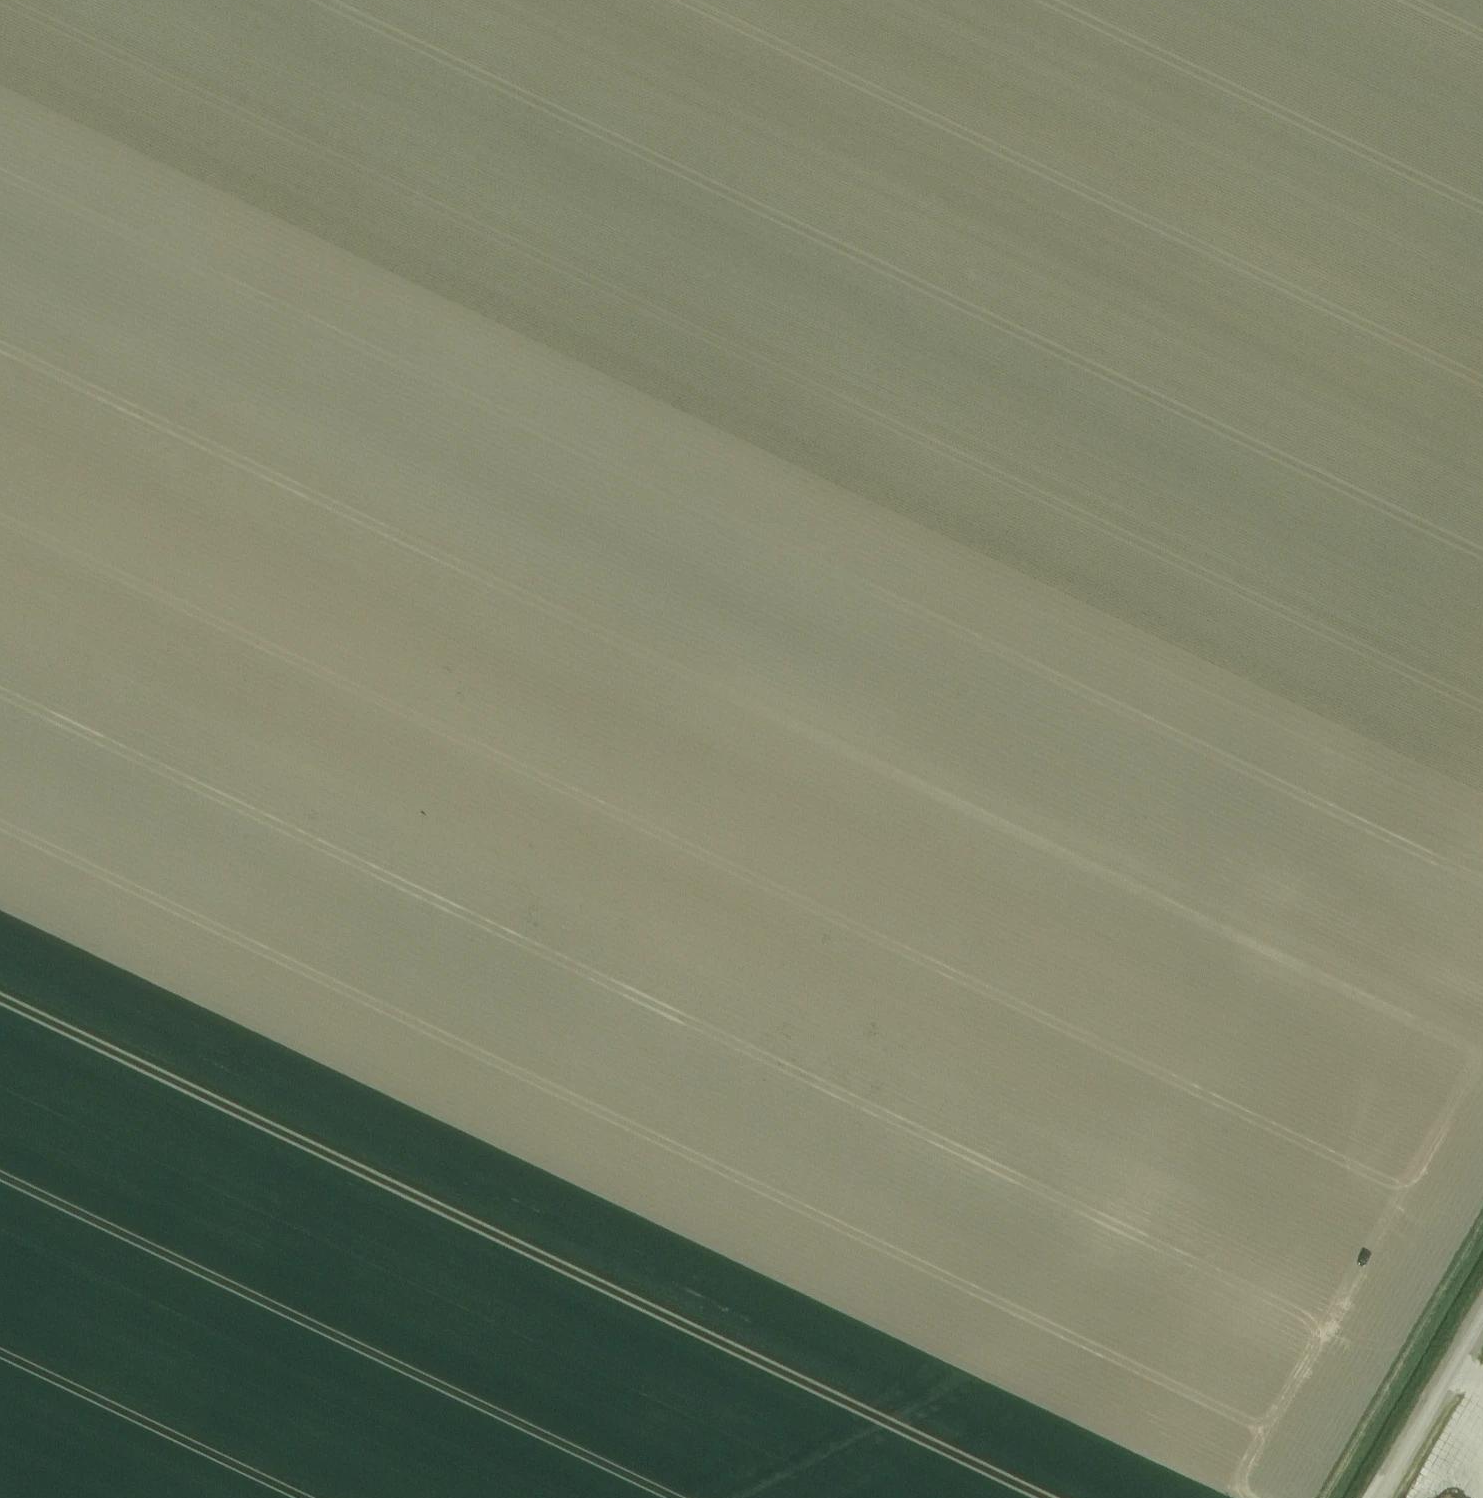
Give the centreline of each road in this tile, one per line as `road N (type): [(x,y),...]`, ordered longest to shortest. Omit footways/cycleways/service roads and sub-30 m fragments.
road 1 (unclassified): [(1380,1497),(1482,1318)]

